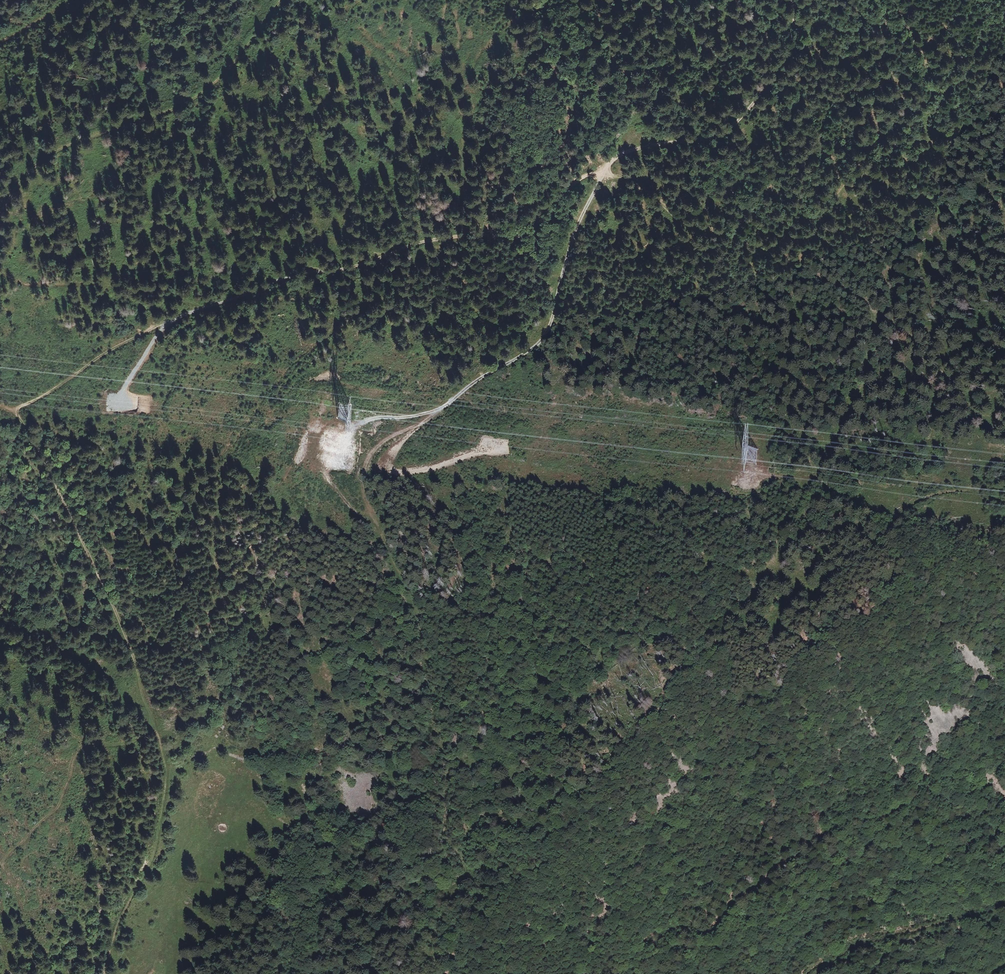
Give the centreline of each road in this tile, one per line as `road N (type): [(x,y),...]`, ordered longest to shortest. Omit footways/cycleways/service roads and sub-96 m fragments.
road 1 (track): [(604,171),(566,255),(543,340),(428,420),(381,442),(365,463),(366,502),(418,613),(447,782)]
road 2 (track): [(604,171),(502,233),(426,242),(340,270),(305,271),(189,311),(15,410)]
road 3 (track): [(103,973),(155,851),(165,766),(116,613),(15,410)]
road 4 (track): [(604,171),(663,196),(687,226),(747,241),(852,293),(1004,425)]
road 5 (track): [(0,211),(51,140),(145,116),(192,92),(242,51),(275,0)]
road 6 (track): [(793,0),(794,46),(737,123),(712,136),(634,149),(604,171)]
road 7 (track): [(1004,908),(865,941),(814,973)]
road 8 (track): [(421,423),(385,470),(433,469),(497,445)]
road 9 (track): [(444,408),(359,420),(327,445),(321,469)]

